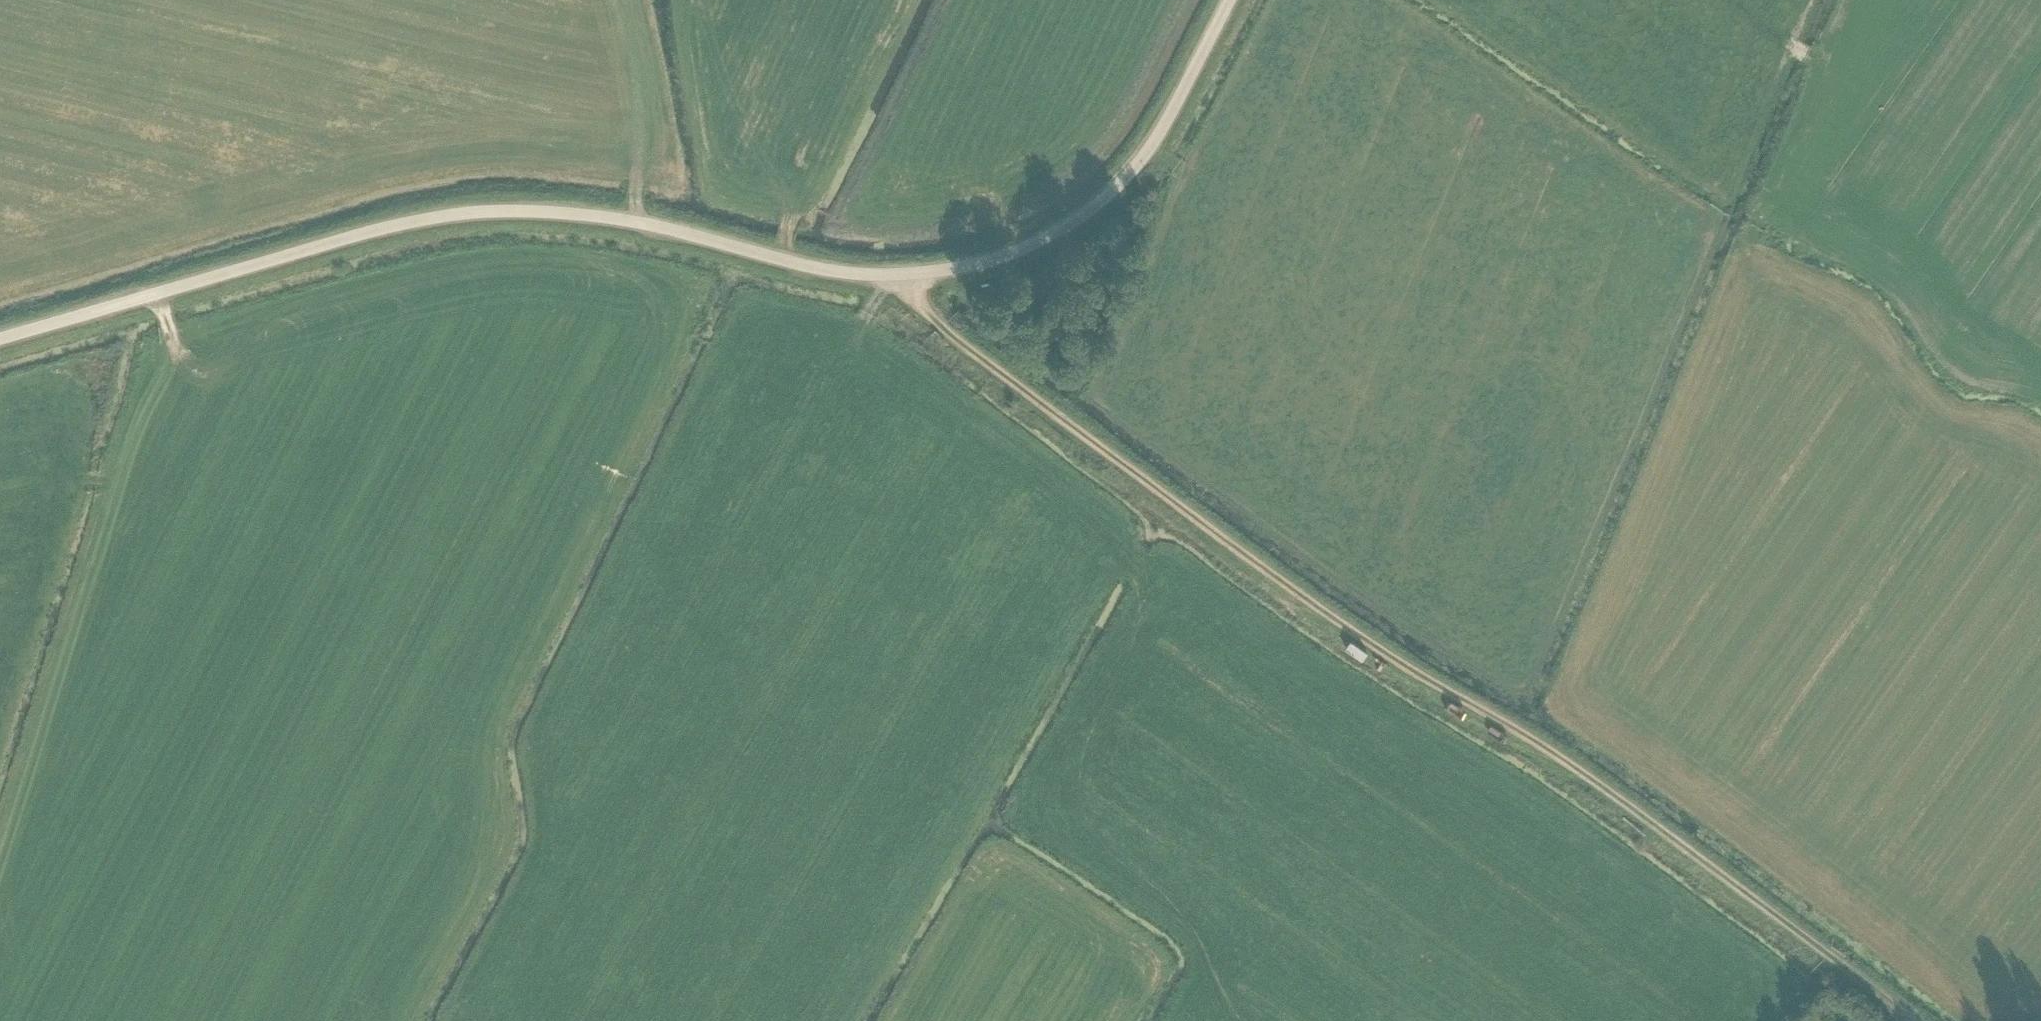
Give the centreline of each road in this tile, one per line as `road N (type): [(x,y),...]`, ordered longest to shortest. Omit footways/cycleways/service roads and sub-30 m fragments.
road 1 (unclassified): [(0,343),(405,227),(480,214),(555,214),(808,270),(898,280),(975,268),(1085,224),(1170,136),(1239,0)]
road 2 (track): [(913,278),(921,311),(993,367),(1411,670),(1571,769),(1908,1020)]

